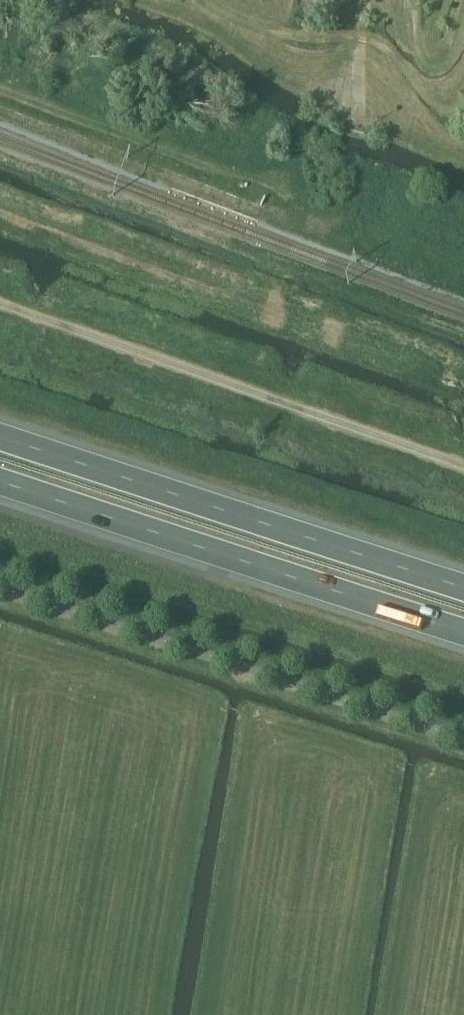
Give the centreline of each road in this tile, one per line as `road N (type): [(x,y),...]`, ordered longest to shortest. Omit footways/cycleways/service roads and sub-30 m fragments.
road 1 (track): [(463,469),(0,303)]
road 2 (trunk): [(463,587),(0,437)]
road 3 (trunk): [(0,482),(463,632)]

